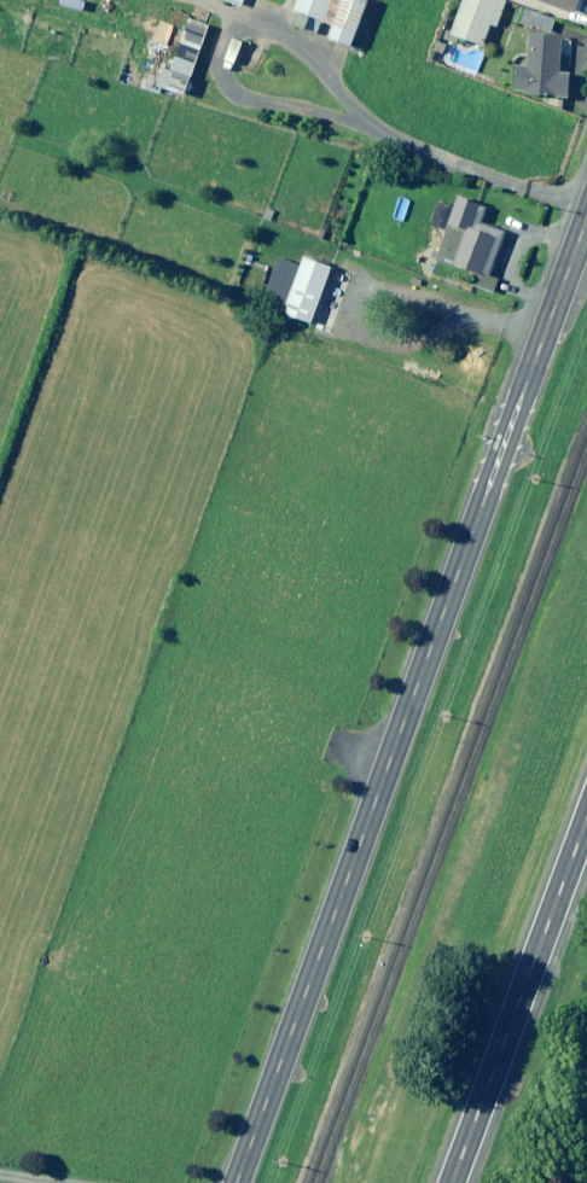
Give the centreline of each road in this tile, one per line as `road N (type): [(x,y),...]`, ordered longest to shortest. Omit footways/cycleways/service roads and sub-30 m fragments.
road 1 (secondary): [(236,1182),(586,220)]
road 2 (primary): [(455,1182),(586,829)]

